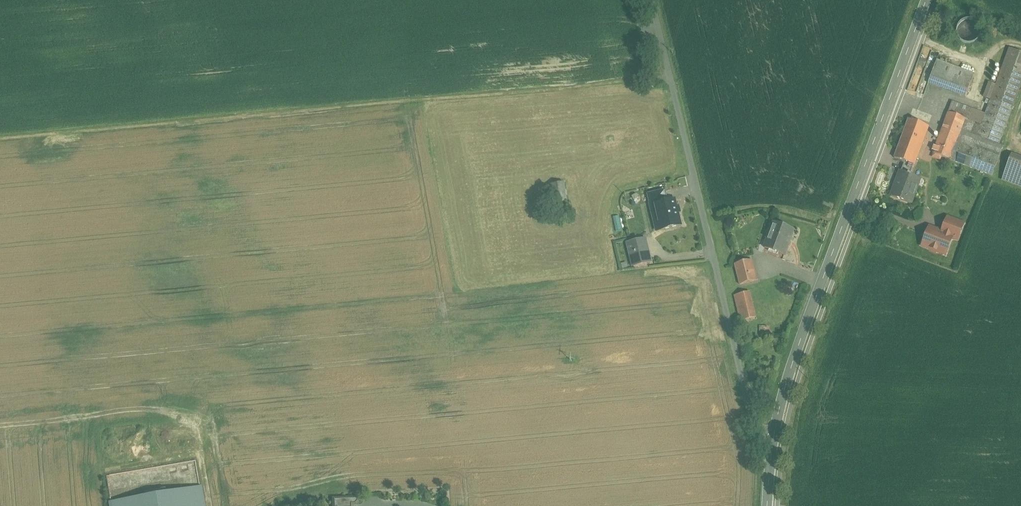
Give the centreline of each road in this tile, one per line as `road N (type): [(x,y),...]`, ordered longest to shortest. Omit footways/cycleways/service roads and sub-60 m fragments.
road 1 (secondary): [(774,435),(802,335),(926,0)]
road 2 (unclassified): [(649,0),(749,409),(763,432),(774,435)]

